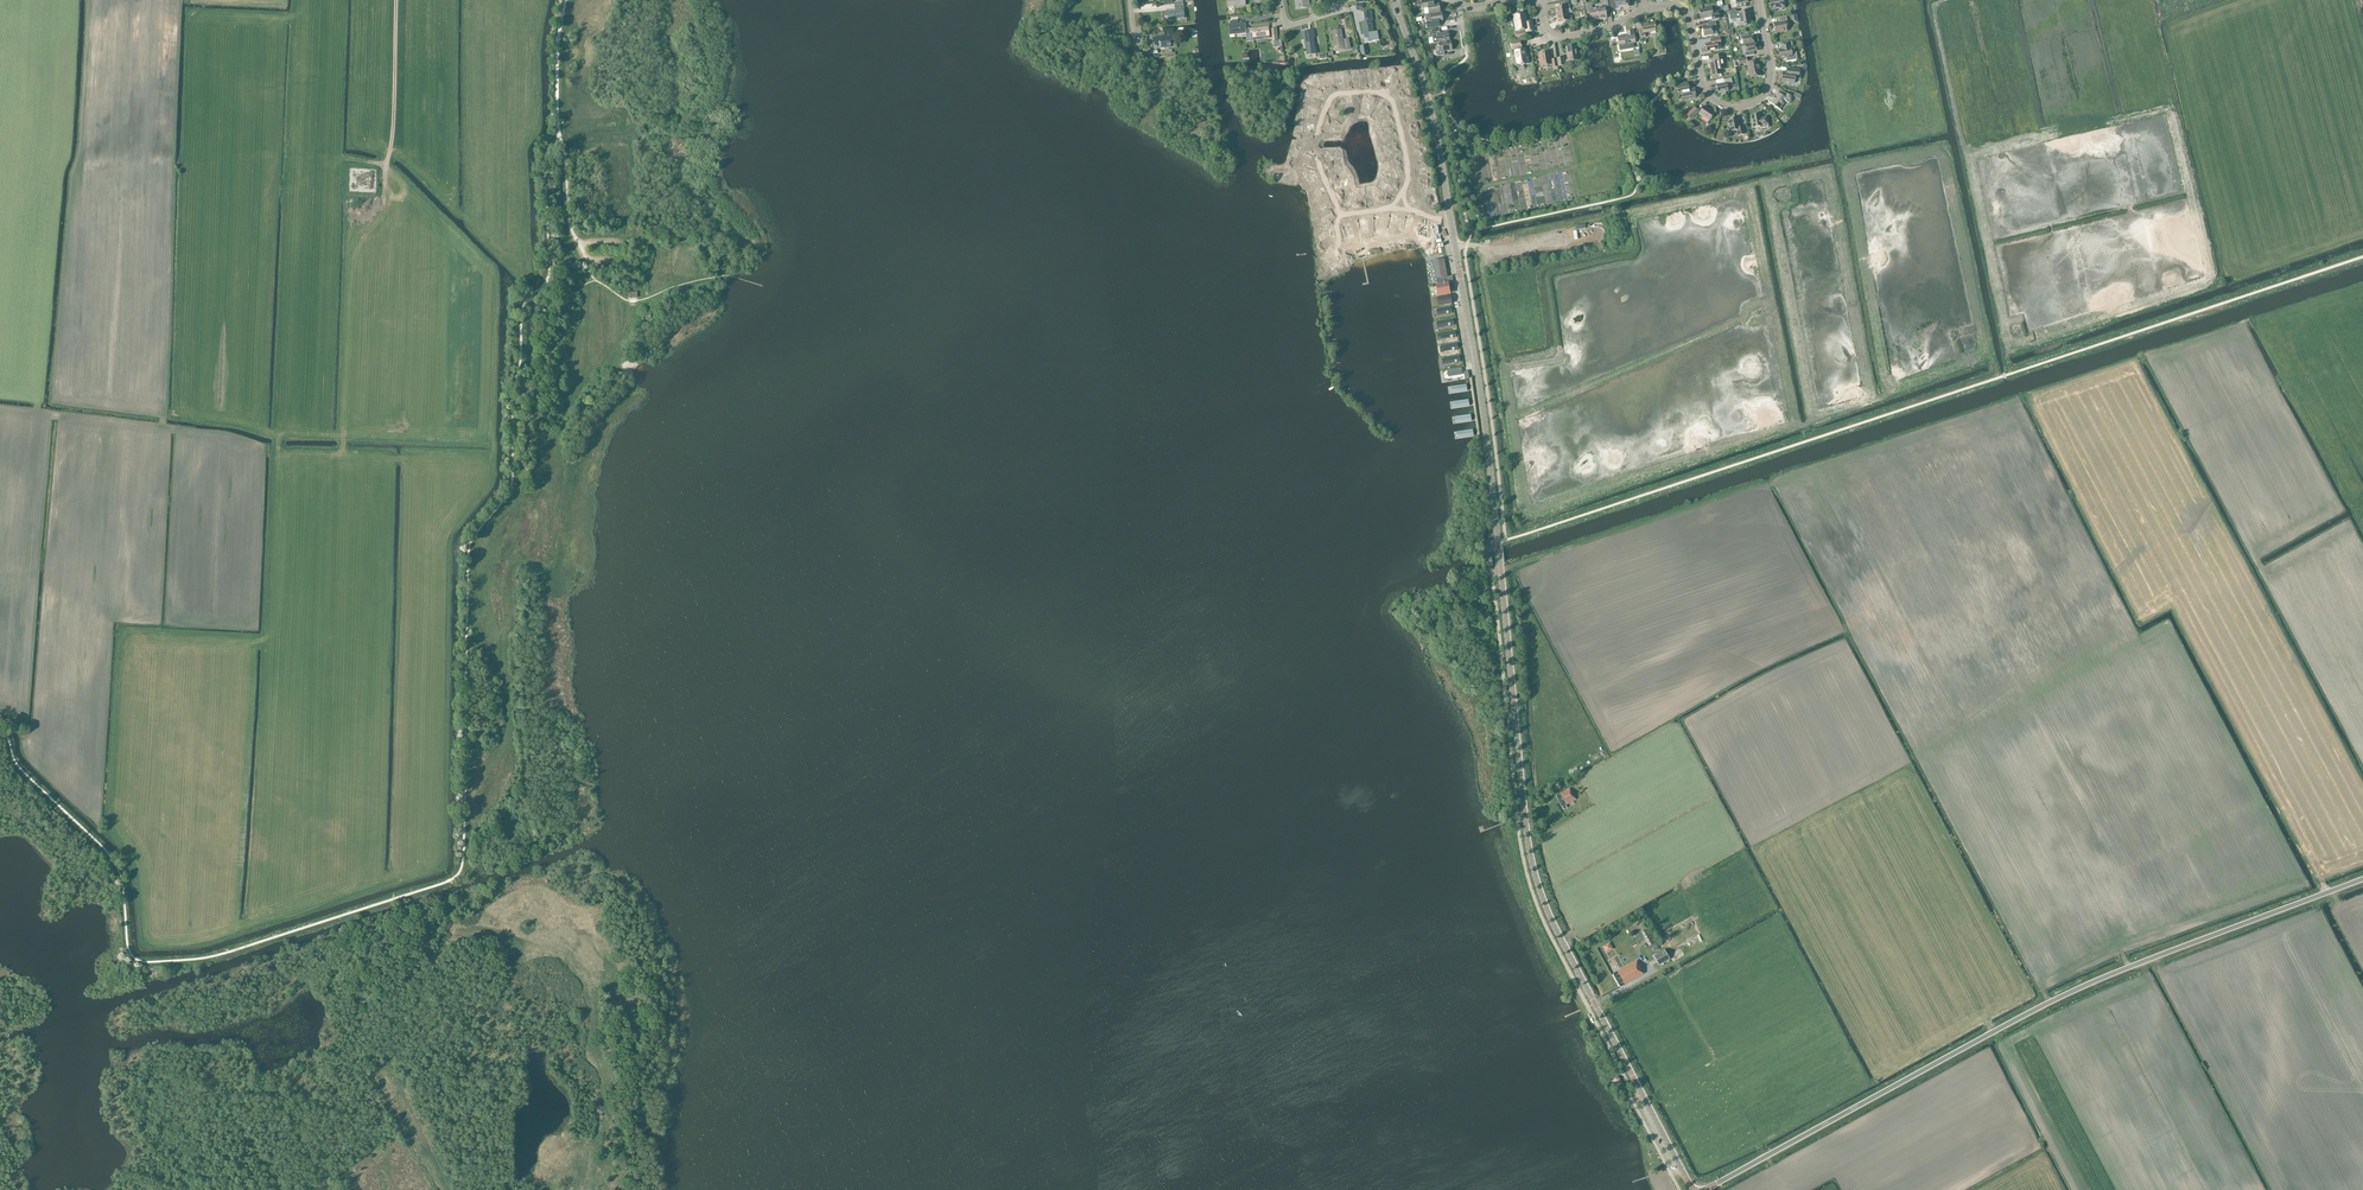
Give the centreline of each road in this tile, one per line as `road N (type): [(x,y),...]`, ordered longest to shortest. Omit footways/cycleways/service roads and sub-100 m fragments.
road 1 (tertiary): [(1694,1189),(1552,921),(1532,865),(1474,352),(1430,101),(1394,0)]
road 2 (tertiary): [(1704,1189),(2175,946),(2362,878)]
road 3 (residential): [(1644,11),(1685,11),(1705,91),(1724,109),(1743,111),(1771,81),(1760,0)]
road 4 (track): [(386,171),(395,0)]
road 5 (track): [(566,0),(557,53),(559,138)]
road 6 (residential): [(1644,11),(1607,30),(1558,37),(1546,28),(1541,0)]

